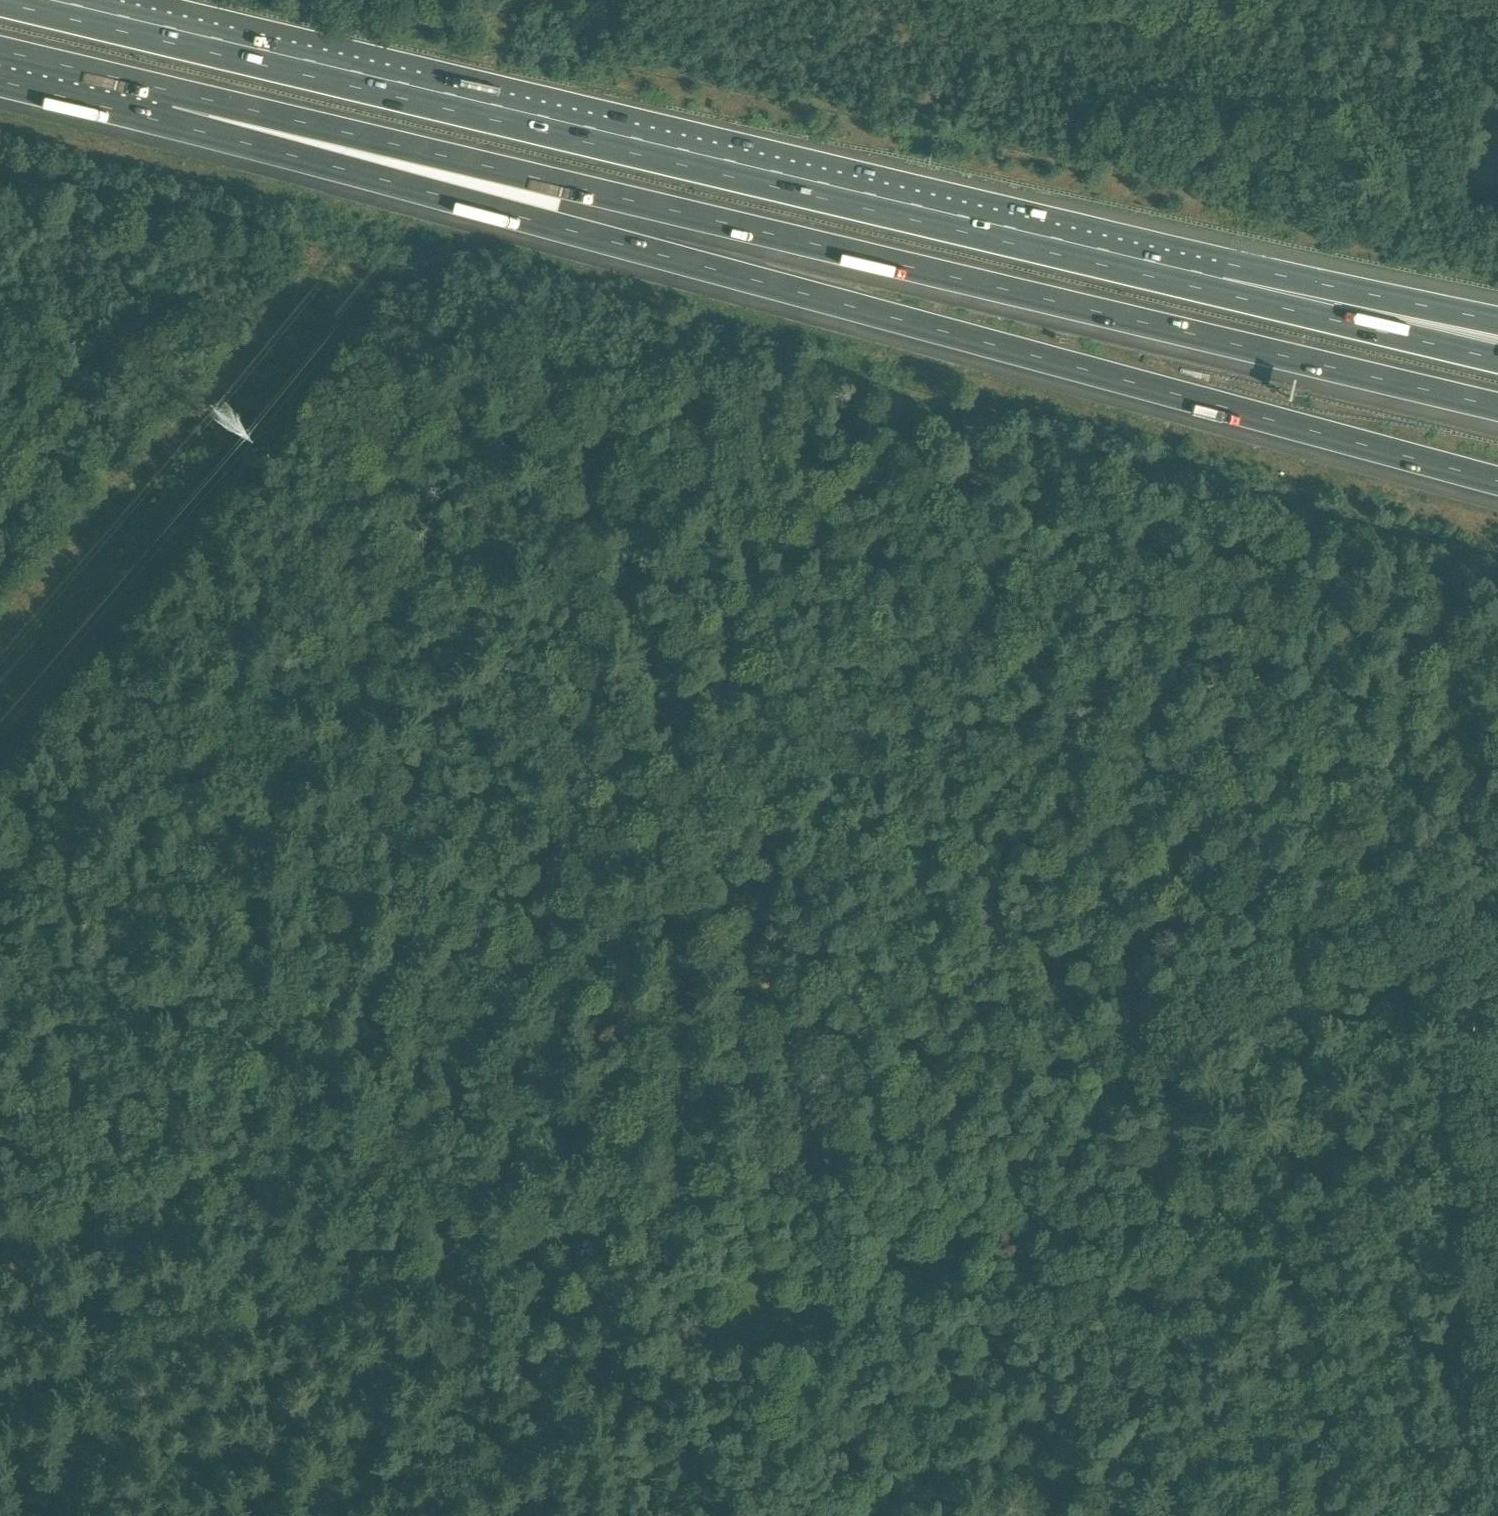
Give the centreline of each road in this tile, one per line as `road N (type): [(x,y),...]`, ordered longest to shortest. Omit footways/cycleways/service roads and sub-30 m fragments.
road 1 (track): [(832,1515),(1134,1397),(1153,1382),(1164,1351),(1170,1248),(1171,1067),(1054,692),(976,486),(934,488),(627,586)]
road 2 (track): [(1497,876),(800,1160),(457,1263),(0,1376)]
road 3 (motorway): [(170,108),(394,182),(1497,481)]
road 4 (motorway): [(170,108),(490,167),(1497,407)]
road 5 (motorway): [(1223,285),(36,0)]
road 6 (track): [(627,586),(0,776)]
road 7 (track): [(627,586),(833,1146)]
road 8 (motorway): [(1497,358),(1223,285)]
road 9 (motorway): [(1497,320),(1382,296),(1223,285)]
road 10 (track): [(1497,1143),(1472,887)]
road 11 (motorway): [(0,67),(170,108)]

